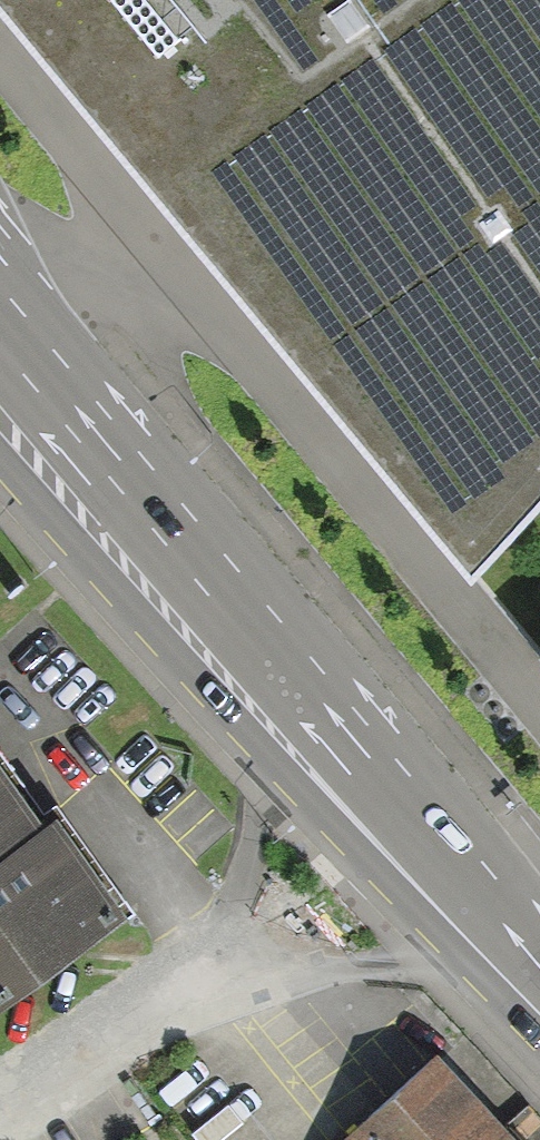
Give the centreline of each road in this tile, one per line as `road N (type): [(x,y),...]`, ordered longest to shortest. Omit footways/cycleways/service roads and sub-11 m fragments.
road 1 (primary): [(539,959),(108,483)]
road 2 (residential): [(0,1108),(243,953)]
road 3 (primary): [(108,483),(0,305)]
road 4 (primary): [(0,419),(108,483)]

